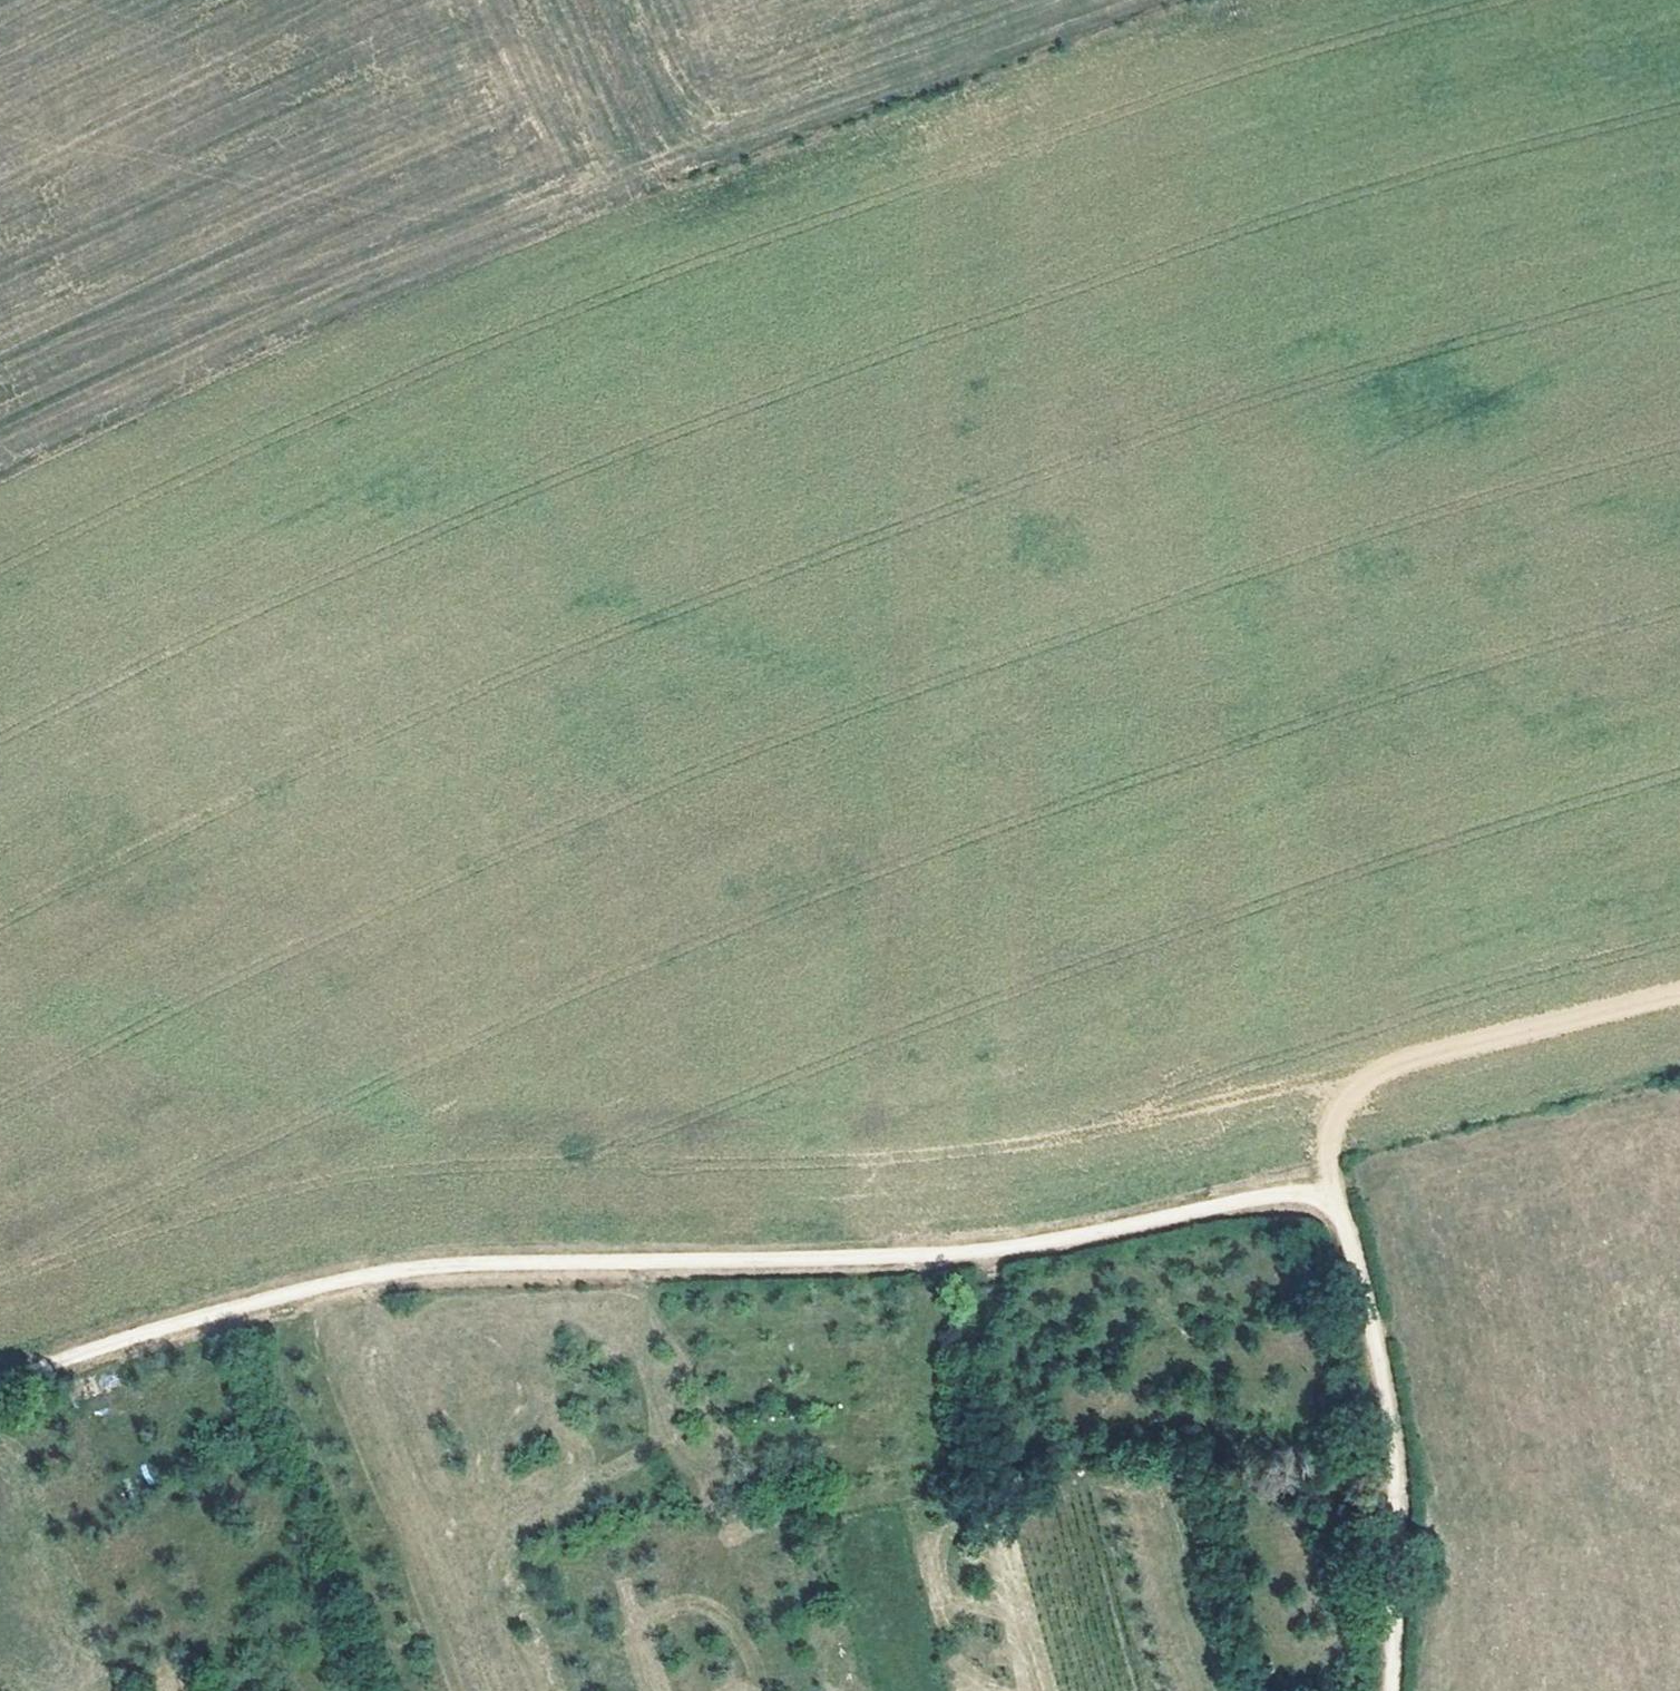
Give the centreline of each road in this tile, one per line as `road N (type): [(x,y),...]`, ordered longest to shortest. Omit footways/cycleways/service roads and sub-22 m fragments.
road 1 (track): [(1391,1690),(1399,1466),(1393,1412),(1347,1225),(1335,1205),(1317,1197),(1287,1195),(988,1251),(391,1270),(0,1381)]
road 2 (track): [(1335,1205),(1330,1138),(1343,1105),(1363,1086),(1679,1002)]

